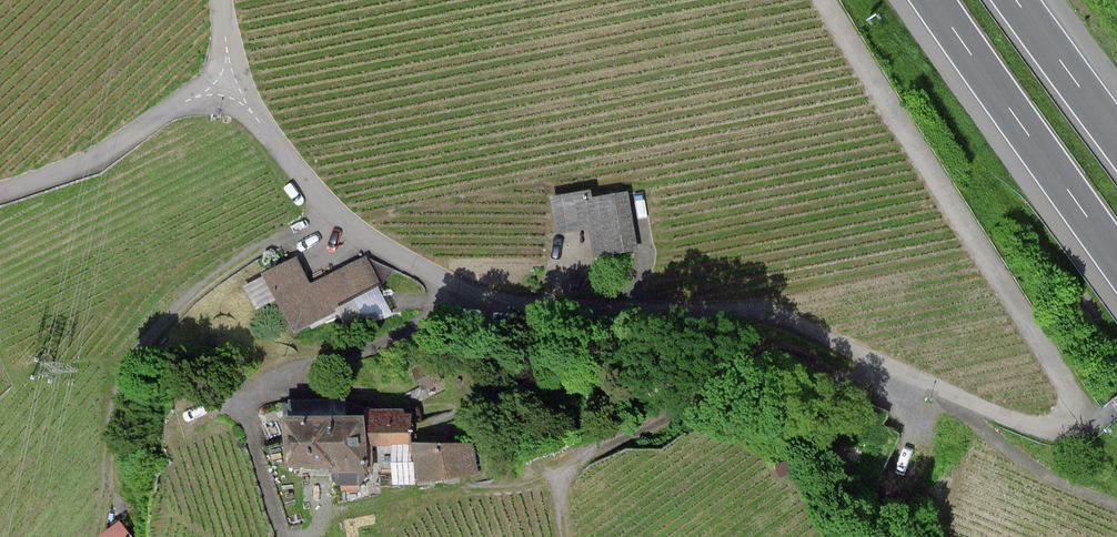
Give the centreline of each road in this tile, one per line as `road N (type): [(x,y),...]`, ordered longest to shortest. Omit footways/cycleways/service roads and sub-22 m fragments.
road 1 (unclassified): [(234,75),(269,135),(329,208),(390,252),(466,291),(523,307),(767,315),(1039,428),(1076,427),(1116,404)]
road 2 (track): [(826,0),(1074,398),(1081,425)]
road 3 (track): [(329,208),(169,304),(119,357),(85,536)]
road 4 (motorway): [(932,0),(1116,260)]
road 5 (unclassified): [(234,75),(96,156),(0,192)]
road 6 (track): [(1116,507),(1046,477),(972,421),(962,398)]
road 7 (motorway): [(1116,135),(1017,0)]

